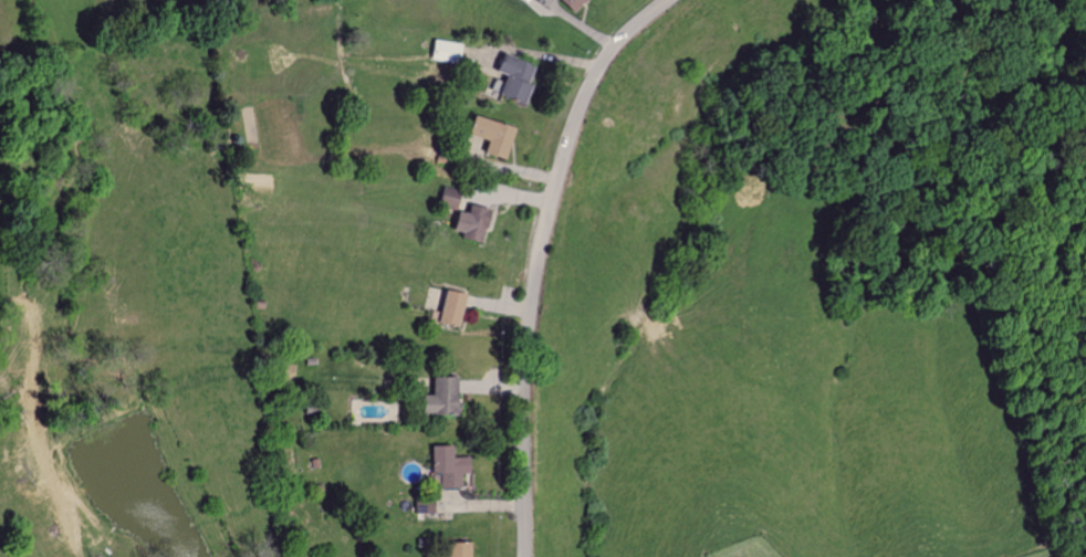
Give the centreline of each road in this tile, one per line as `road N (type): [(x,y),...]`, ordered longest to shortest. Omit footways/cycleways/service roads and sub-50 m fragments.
road 1 (residential): [(666,0),(626,31),(596,69),(551,195),(522,370),(521,556)]

